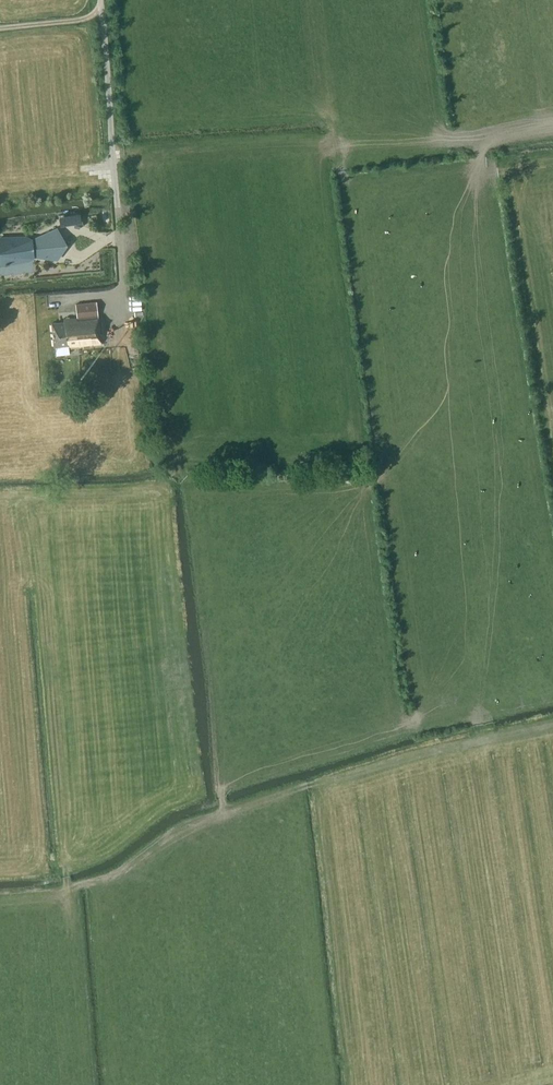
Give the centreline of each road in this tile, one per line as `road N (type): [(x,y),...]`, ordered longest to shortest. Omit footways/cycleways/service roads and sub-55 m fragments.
road 1 (unclassified): [(100,0),(117,206)]

